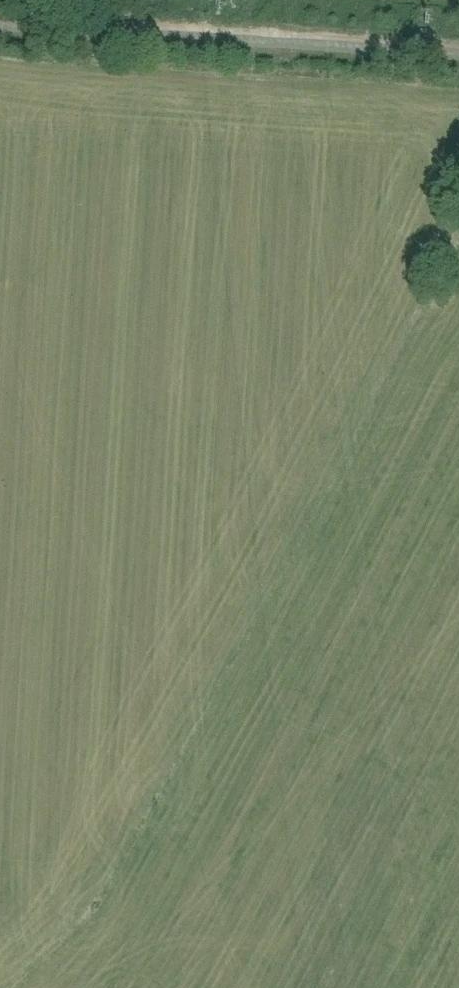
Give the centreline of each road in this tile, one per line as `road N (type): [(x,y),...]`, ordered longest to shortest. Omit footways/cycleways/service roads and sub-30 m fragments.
road 1 (unclassified): [(0,32),(298,62),(458,64)]

